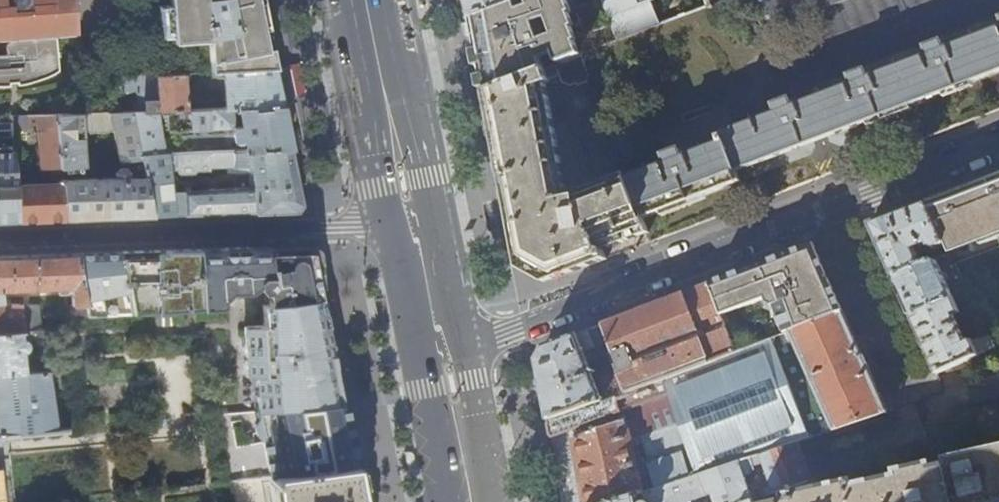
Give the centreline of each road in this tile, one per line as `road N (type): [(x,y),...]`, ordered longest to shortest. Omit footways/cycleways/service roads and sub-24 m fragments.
road 1 (residential): [(413,224),(0,238)]
road 2 (residential): [(443,349),(827,207)]
road 3 (primary): [(366,0),(413,224)]
road 4 (residential): [(827,207),(998,143)]
road 5 (residential): [(827,207),(903,369)]
road 6 (primary): [(443,349),(471,501)]
road 7 (primary): [(413,224),(443,349)]

